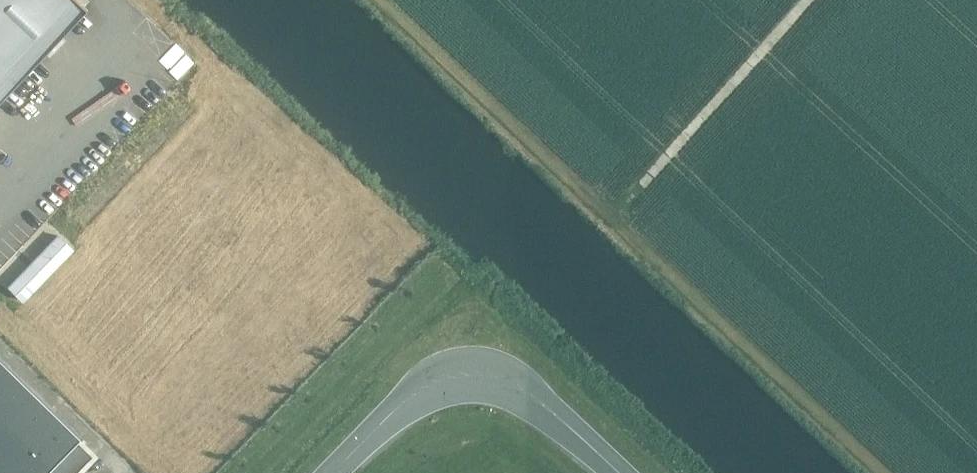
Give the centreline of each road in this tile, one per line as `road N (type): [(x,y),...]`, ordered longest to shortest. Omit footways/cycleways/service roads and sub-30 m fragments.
road 1 (tertiary): [(335,472),(417,390),(453,373),(501,374),(528,388),(618,472)]

